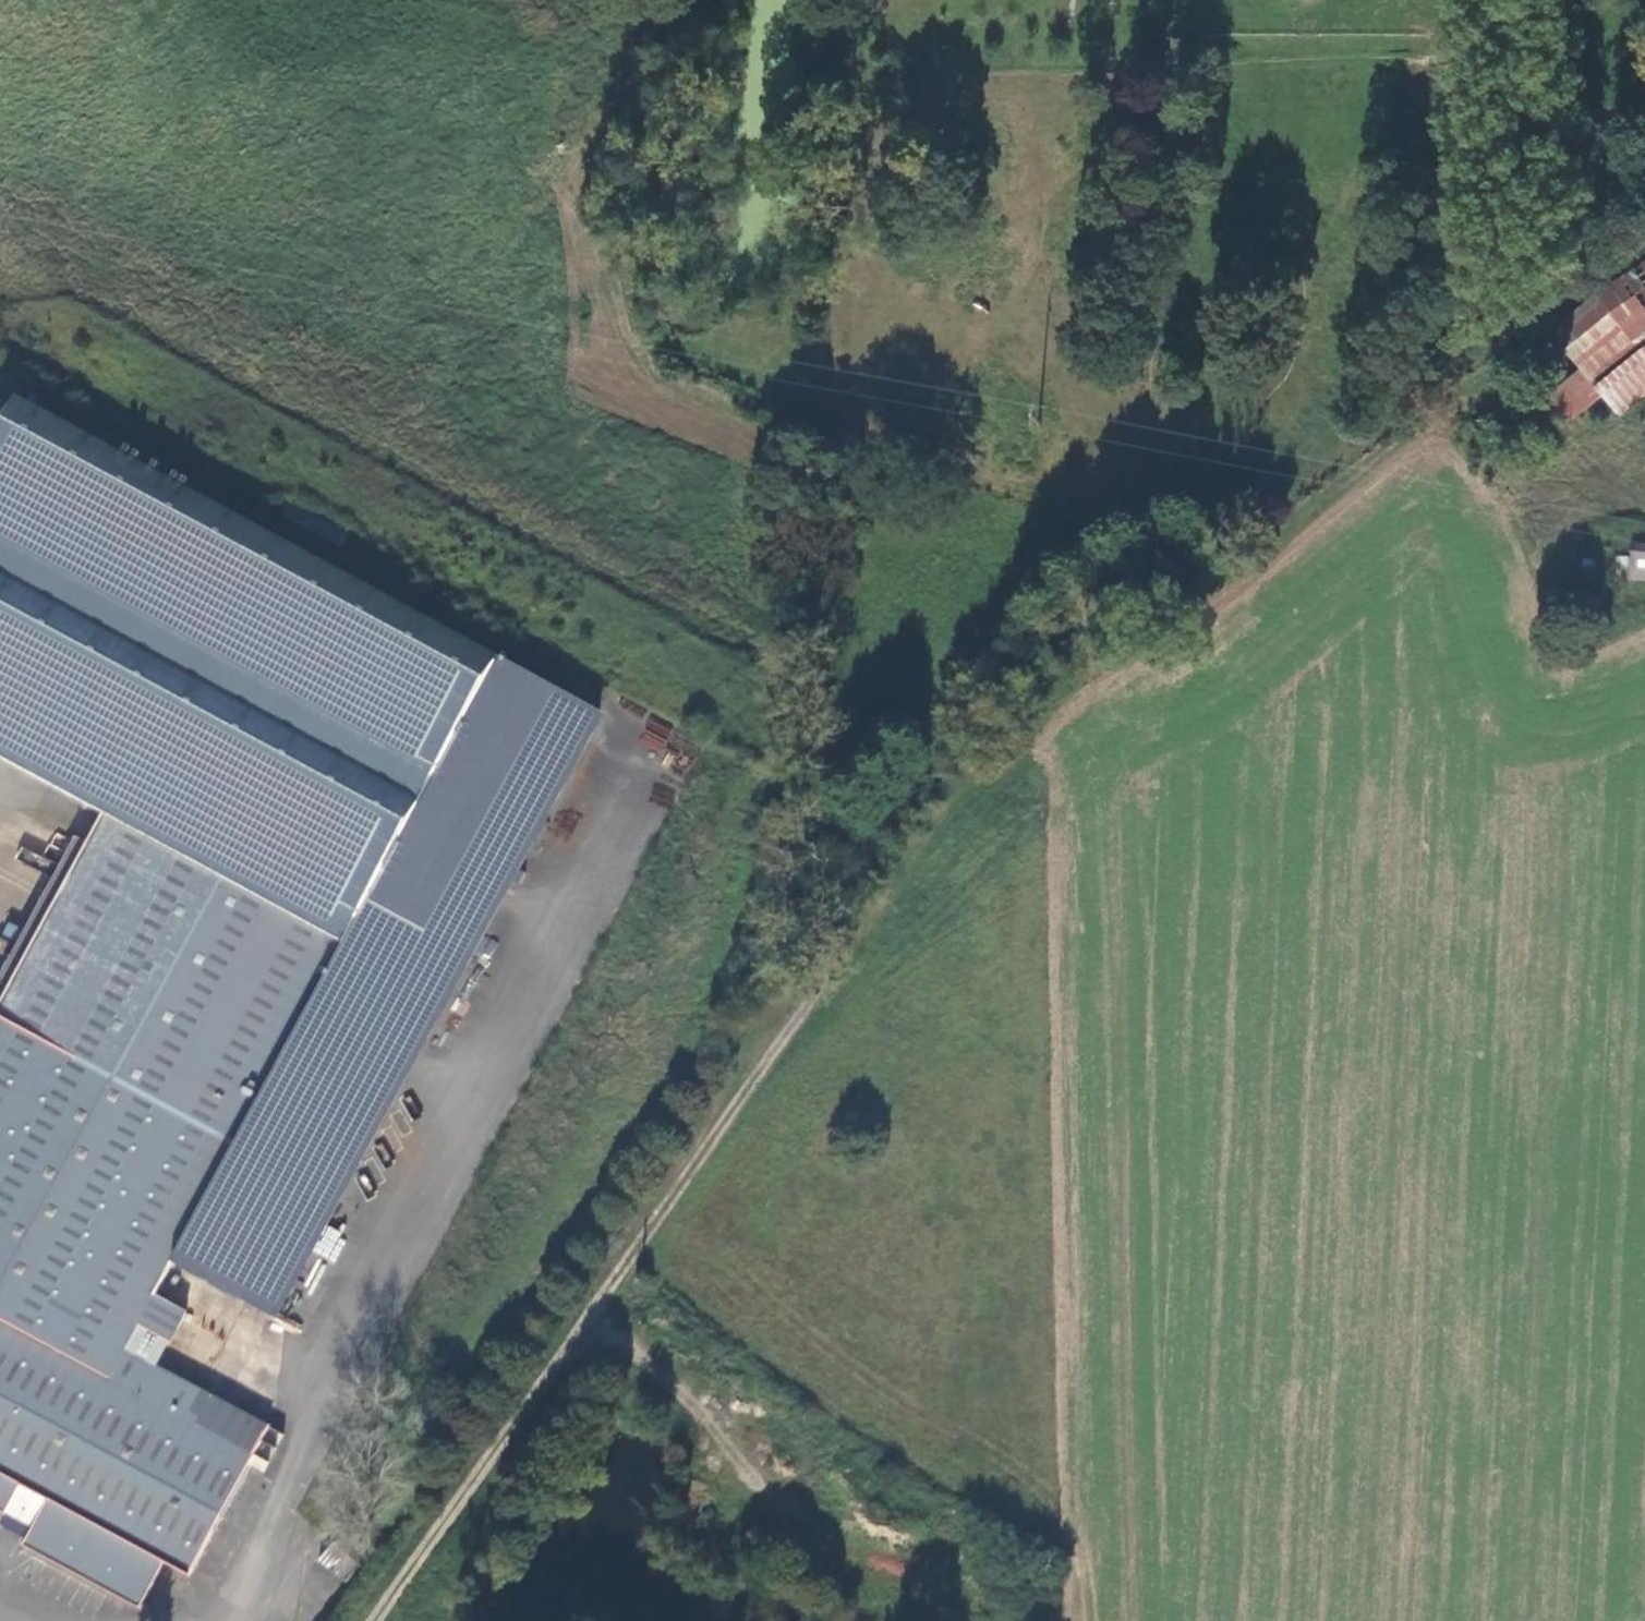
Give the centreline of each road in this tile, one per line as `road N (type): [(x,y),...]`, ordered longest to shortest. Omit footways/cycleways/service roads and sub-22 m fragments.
road 1 (track): [(1520,0),(1509,363),(1201,593),(1148,609),(1002,742),(379,1620)]

